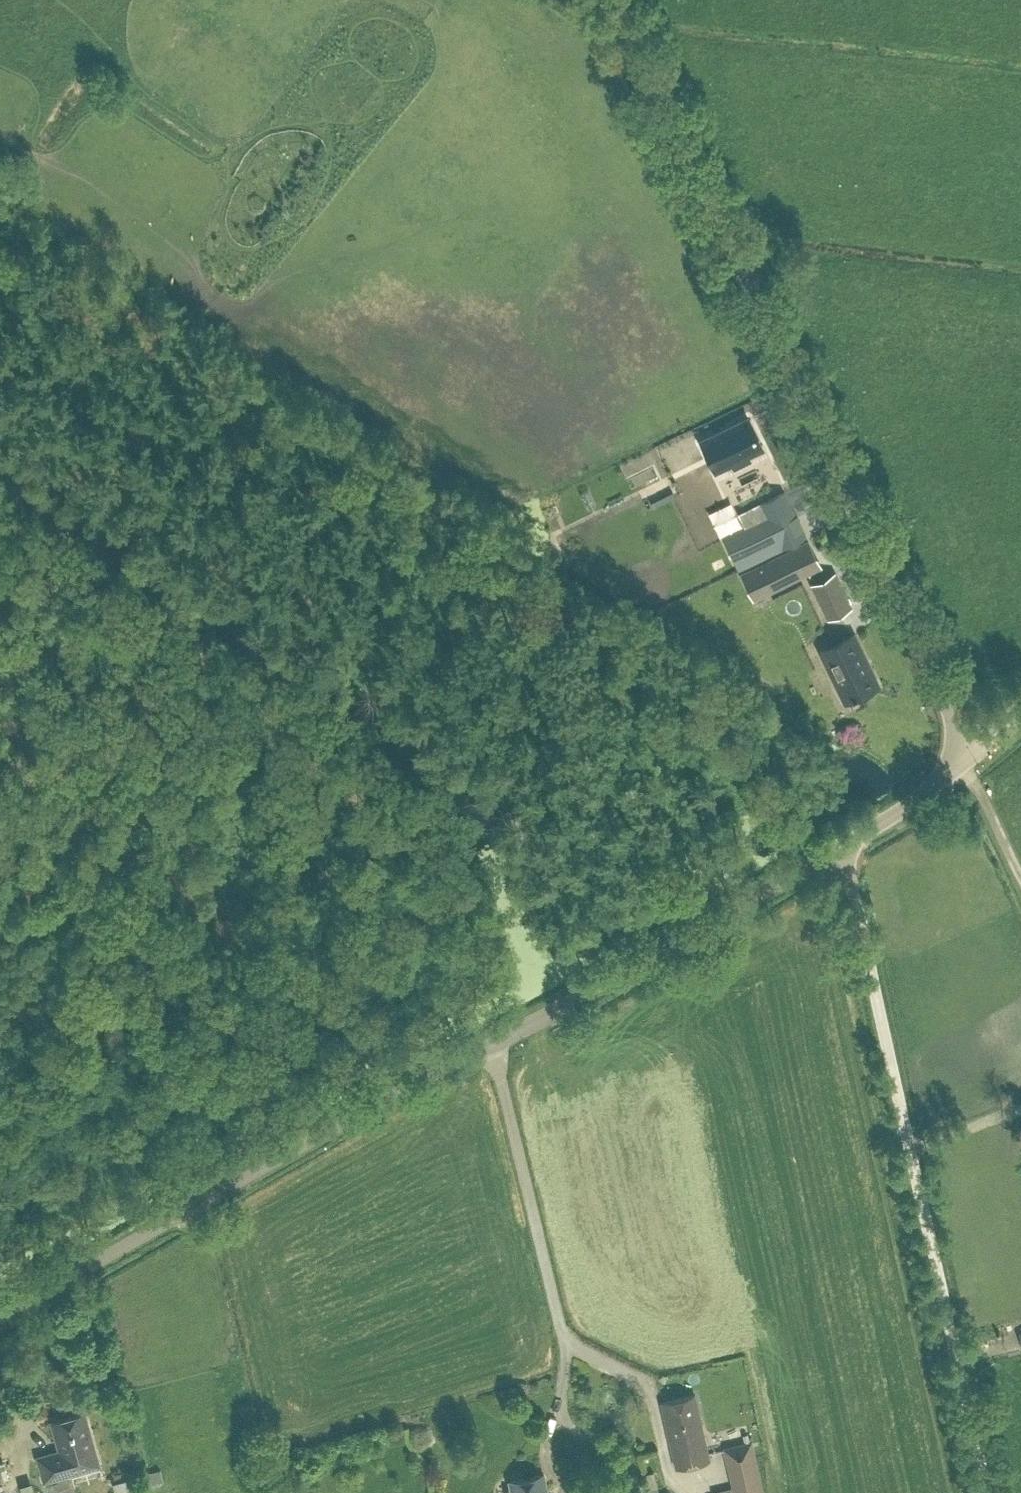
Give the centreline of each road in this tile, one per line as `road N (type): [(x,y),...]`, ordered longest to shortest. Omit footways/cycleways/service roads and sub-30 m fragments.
road 1 (unclassified): [(0,1312),(842,844)]
road 2 (unclassified): [(972,752),(617,0)]
road 3 (unclassified): [(988,1492),(842,844)]
road 4 (unclassified): [(842,844),(972,752)]

